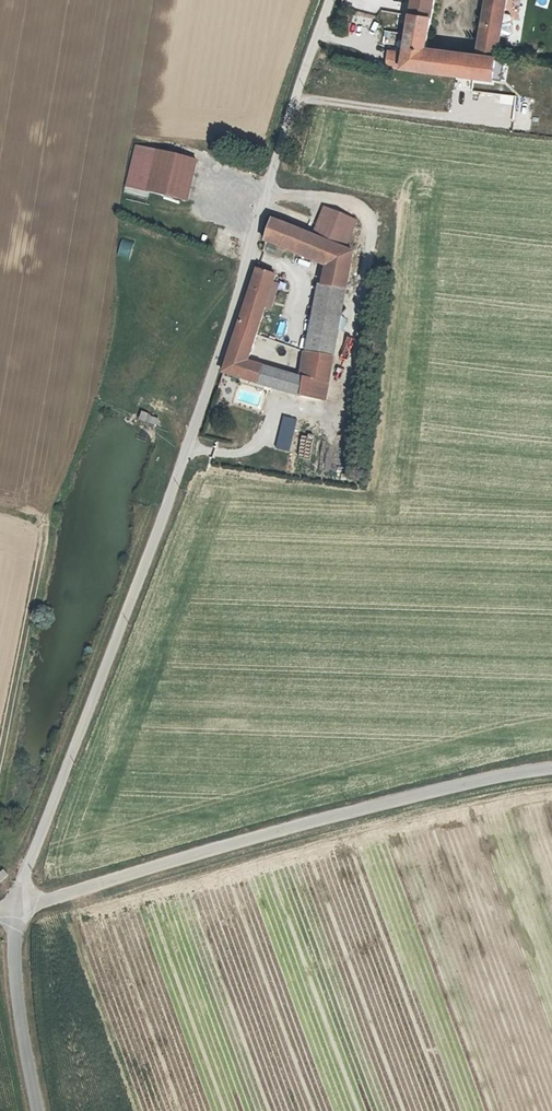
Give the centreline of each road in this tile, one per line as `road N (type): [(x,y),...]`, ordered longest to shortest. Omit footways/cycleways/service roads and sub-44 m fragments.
road 1 (unclassified): [(334,0),(181,465),(16,907)]
road 2 (unclassified): [(551,767),(518,769),(16,907)]
road 3 (unclassified): [(16,907),(18,1019),(34,1110)]

